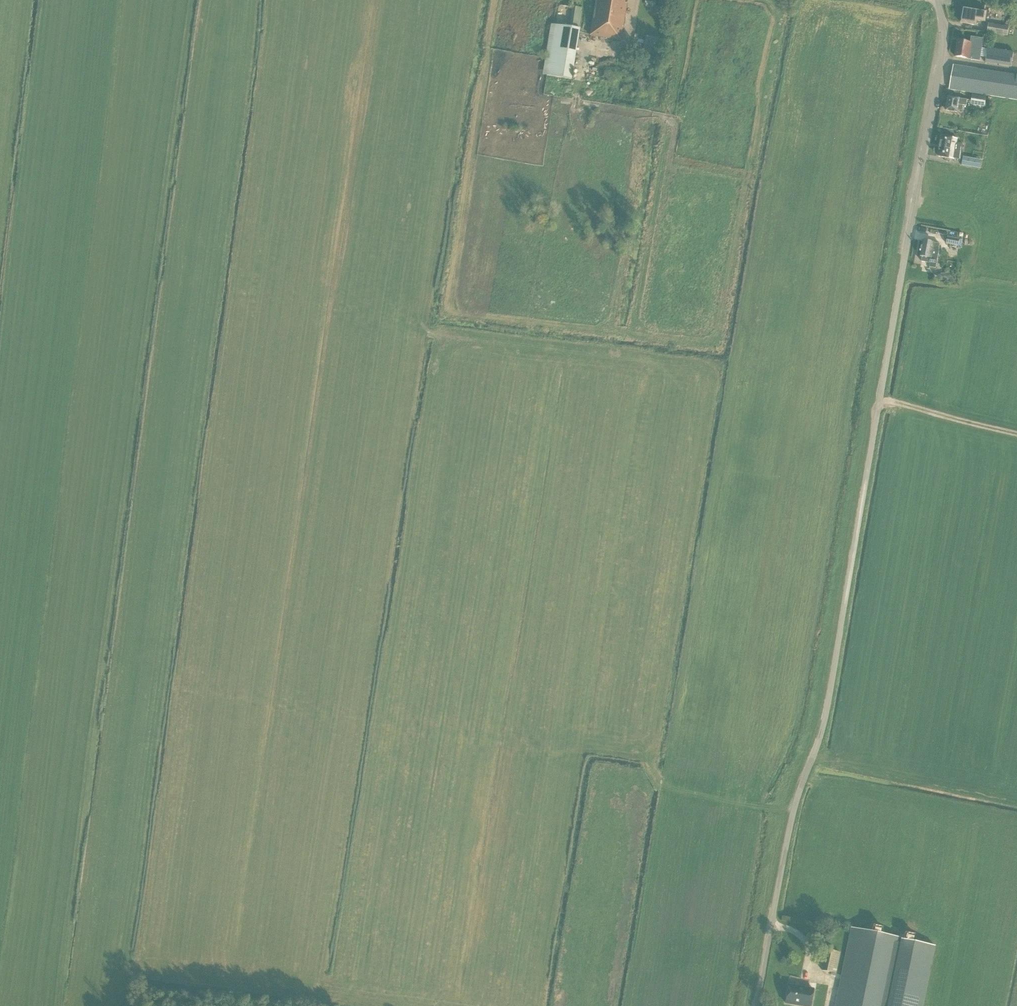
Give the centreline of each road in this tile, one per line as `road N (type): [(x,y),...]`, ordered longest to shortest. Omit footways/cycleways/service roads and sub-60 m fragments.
road 1 (unclassified): [(757,1005),(791,817),(824,727),(942,53),(936,0)]

